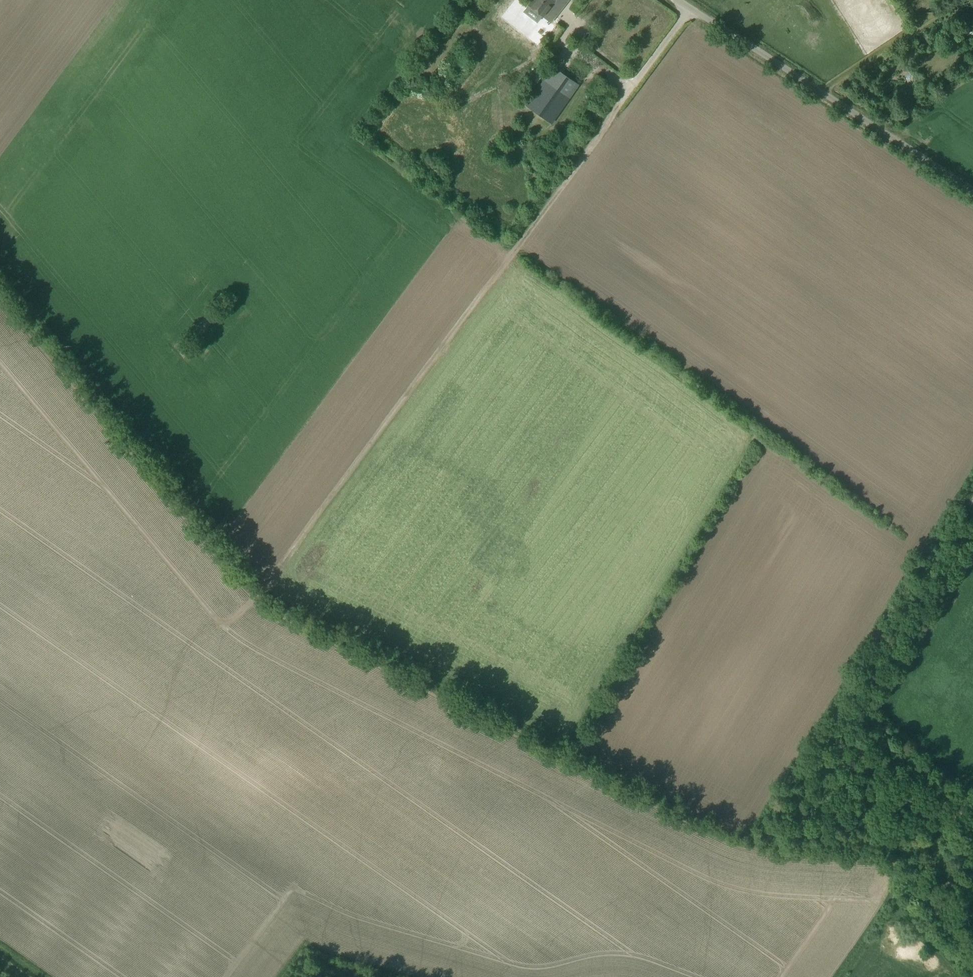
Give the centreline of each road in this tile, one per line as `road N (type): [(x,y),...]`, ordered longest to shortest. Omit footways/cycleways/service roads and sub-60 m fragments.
road 1 (unclassified): [(972,190),(680,0)]

